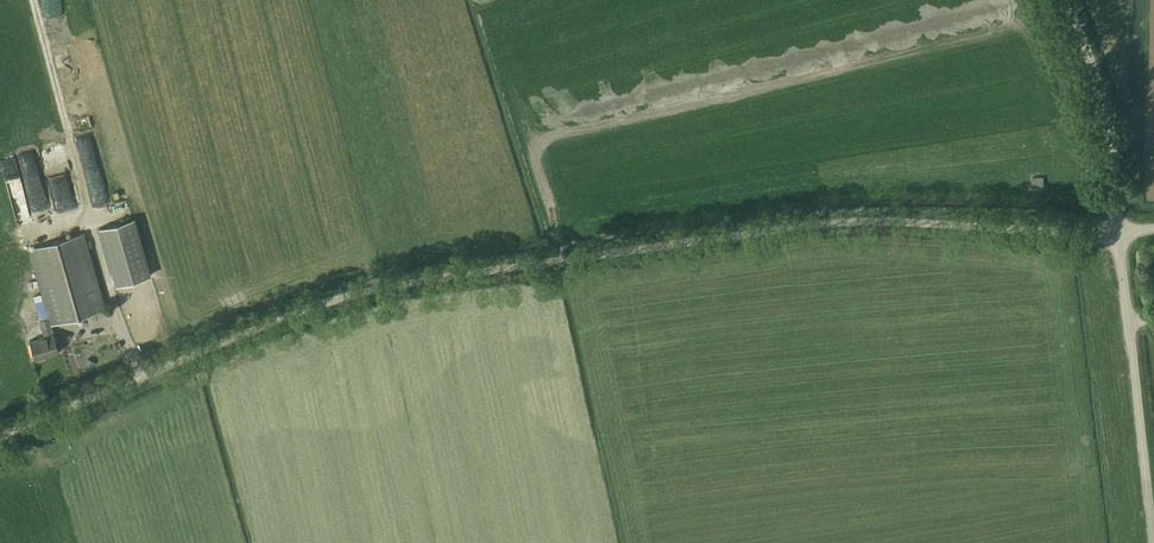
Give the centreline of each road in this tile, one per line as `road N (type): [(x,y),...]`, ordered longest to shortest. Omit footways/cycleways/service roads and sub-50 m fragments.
road 1 (unclassified): [(1118,233),(821,224),(376,290),(267,324),(0,438)]
road 2 (unclassified): [(1153,540),(1118,233)]
road 3 (unclassified): [(1118,233),(1112,142),(1069,0)]

